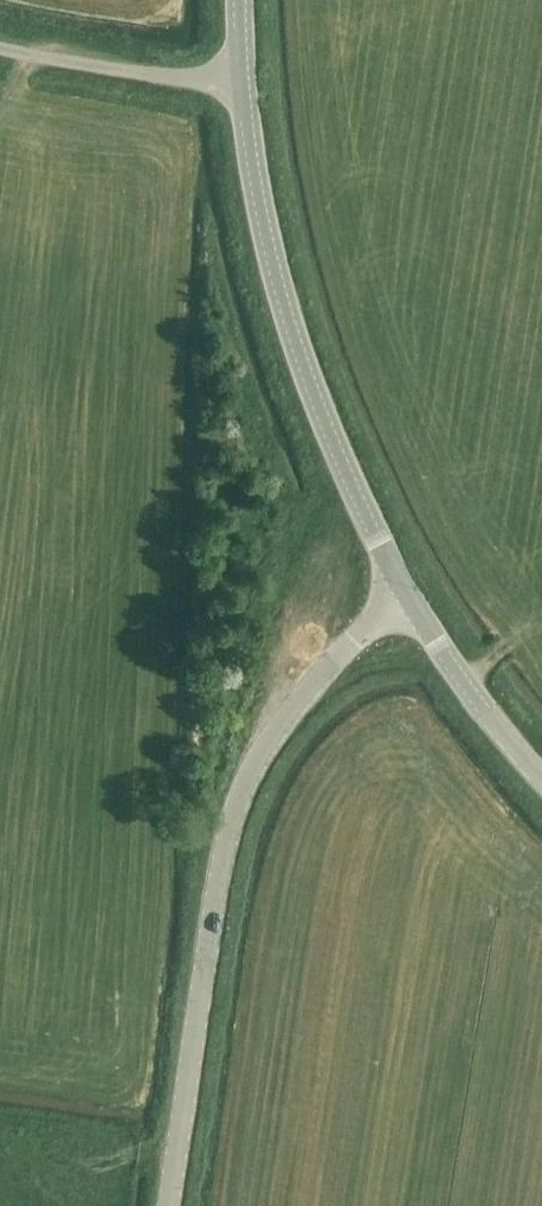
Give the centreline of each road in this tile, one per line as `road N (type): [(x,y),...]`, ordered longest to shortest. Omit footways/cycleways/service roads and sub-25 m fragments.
road 1 (tertiary): [(168,1205),(228,840),(256,762),(323,670),(410,601)]
road 2 (tertiary): [(410,601),(279,304),(233,81)]
road 3 (unclassified): [(233,81),(180,80),(0,47)]
road 4 (tertiary): [(541,773),(410,601)]

